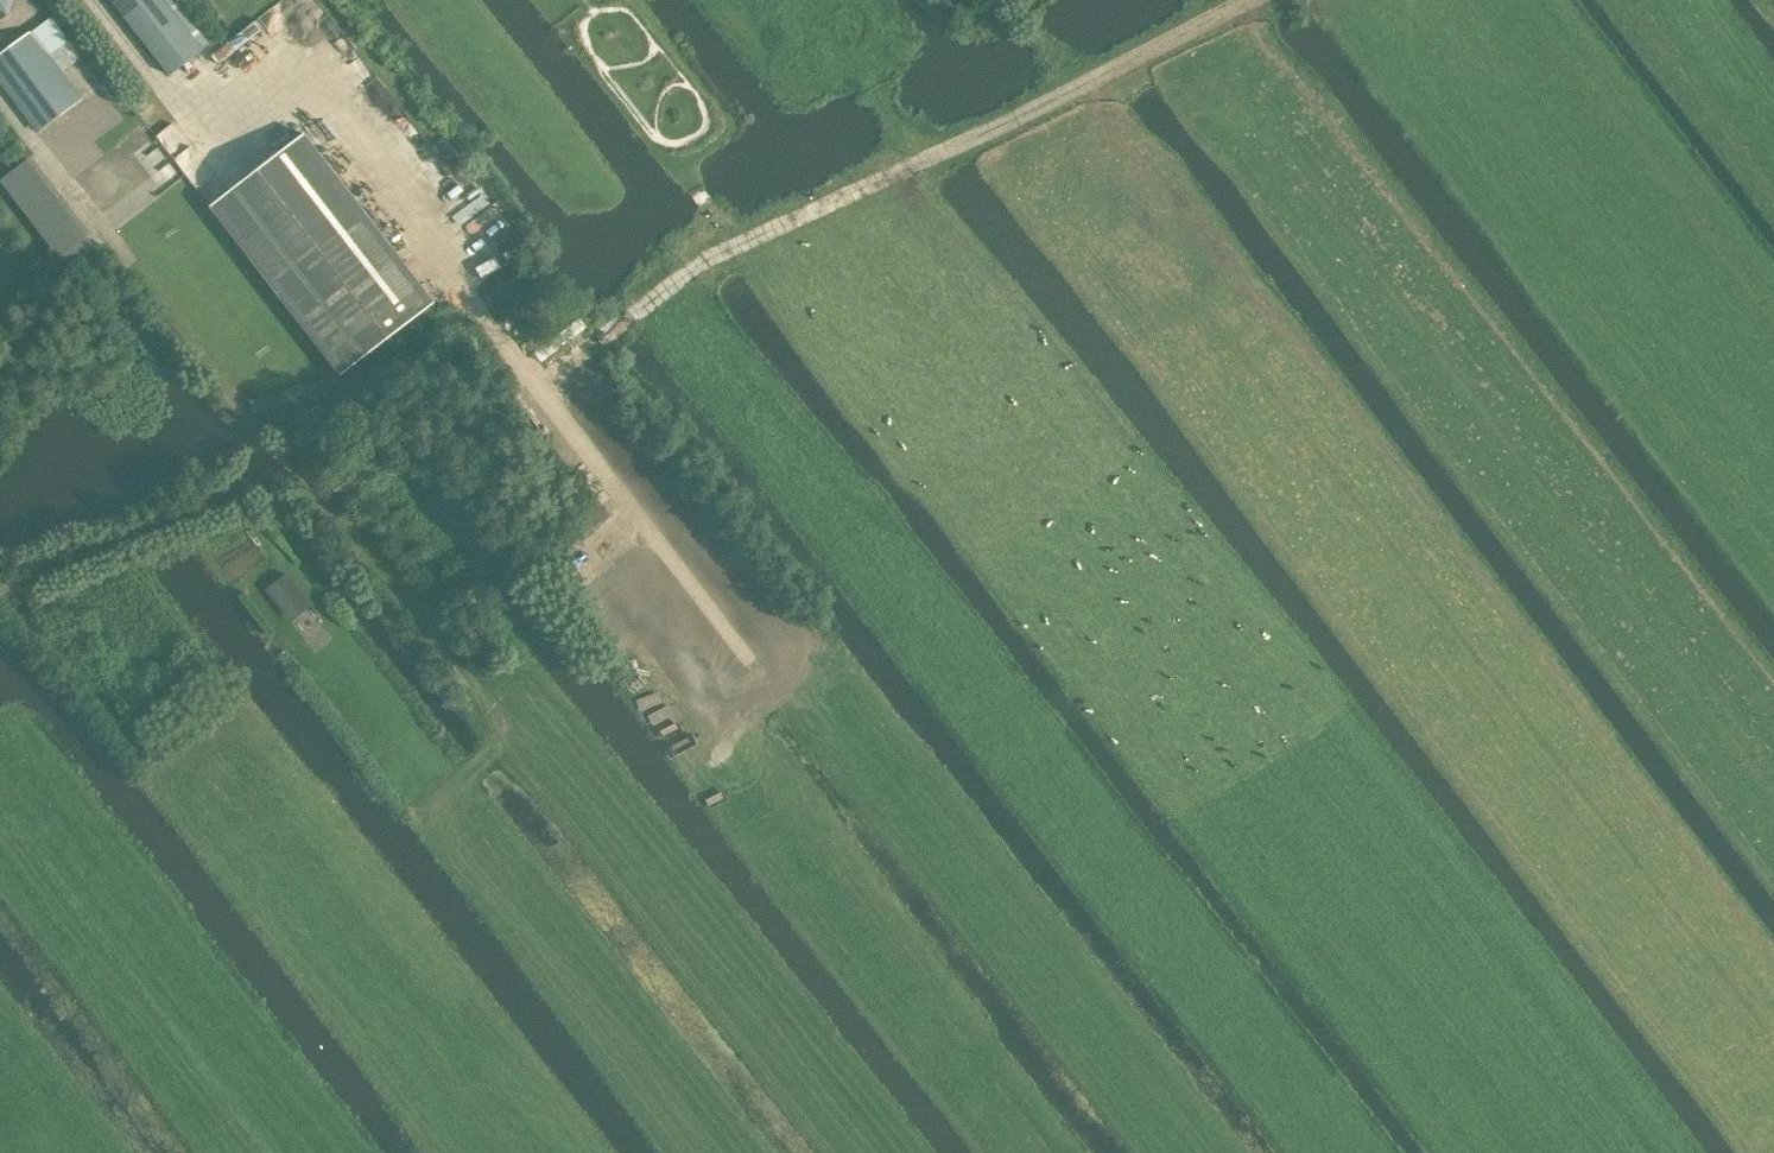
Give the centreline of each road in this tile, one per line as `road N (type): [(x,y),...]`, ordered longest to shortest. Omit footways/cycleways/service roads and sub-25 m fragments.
road 1 (track): [(1182,1152),(604,416),(576,356),(593,332),(629,323),(748,245),(1251,0)]
road 2 (track): [(299,953),(0,599)]
road 3 (track): [(0,592),(226,494)]

